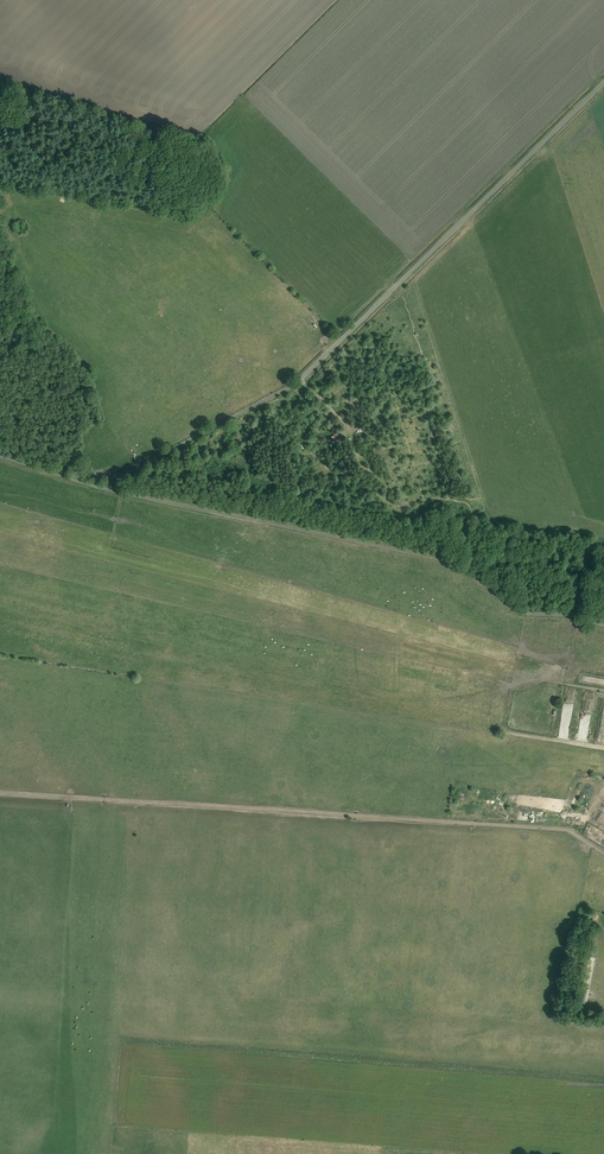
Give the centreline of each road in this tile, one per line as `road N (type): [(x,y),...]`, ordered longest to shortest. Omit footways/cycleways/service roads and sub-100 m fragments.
road 1 (unclassified): [(299,381),(603,83)]

